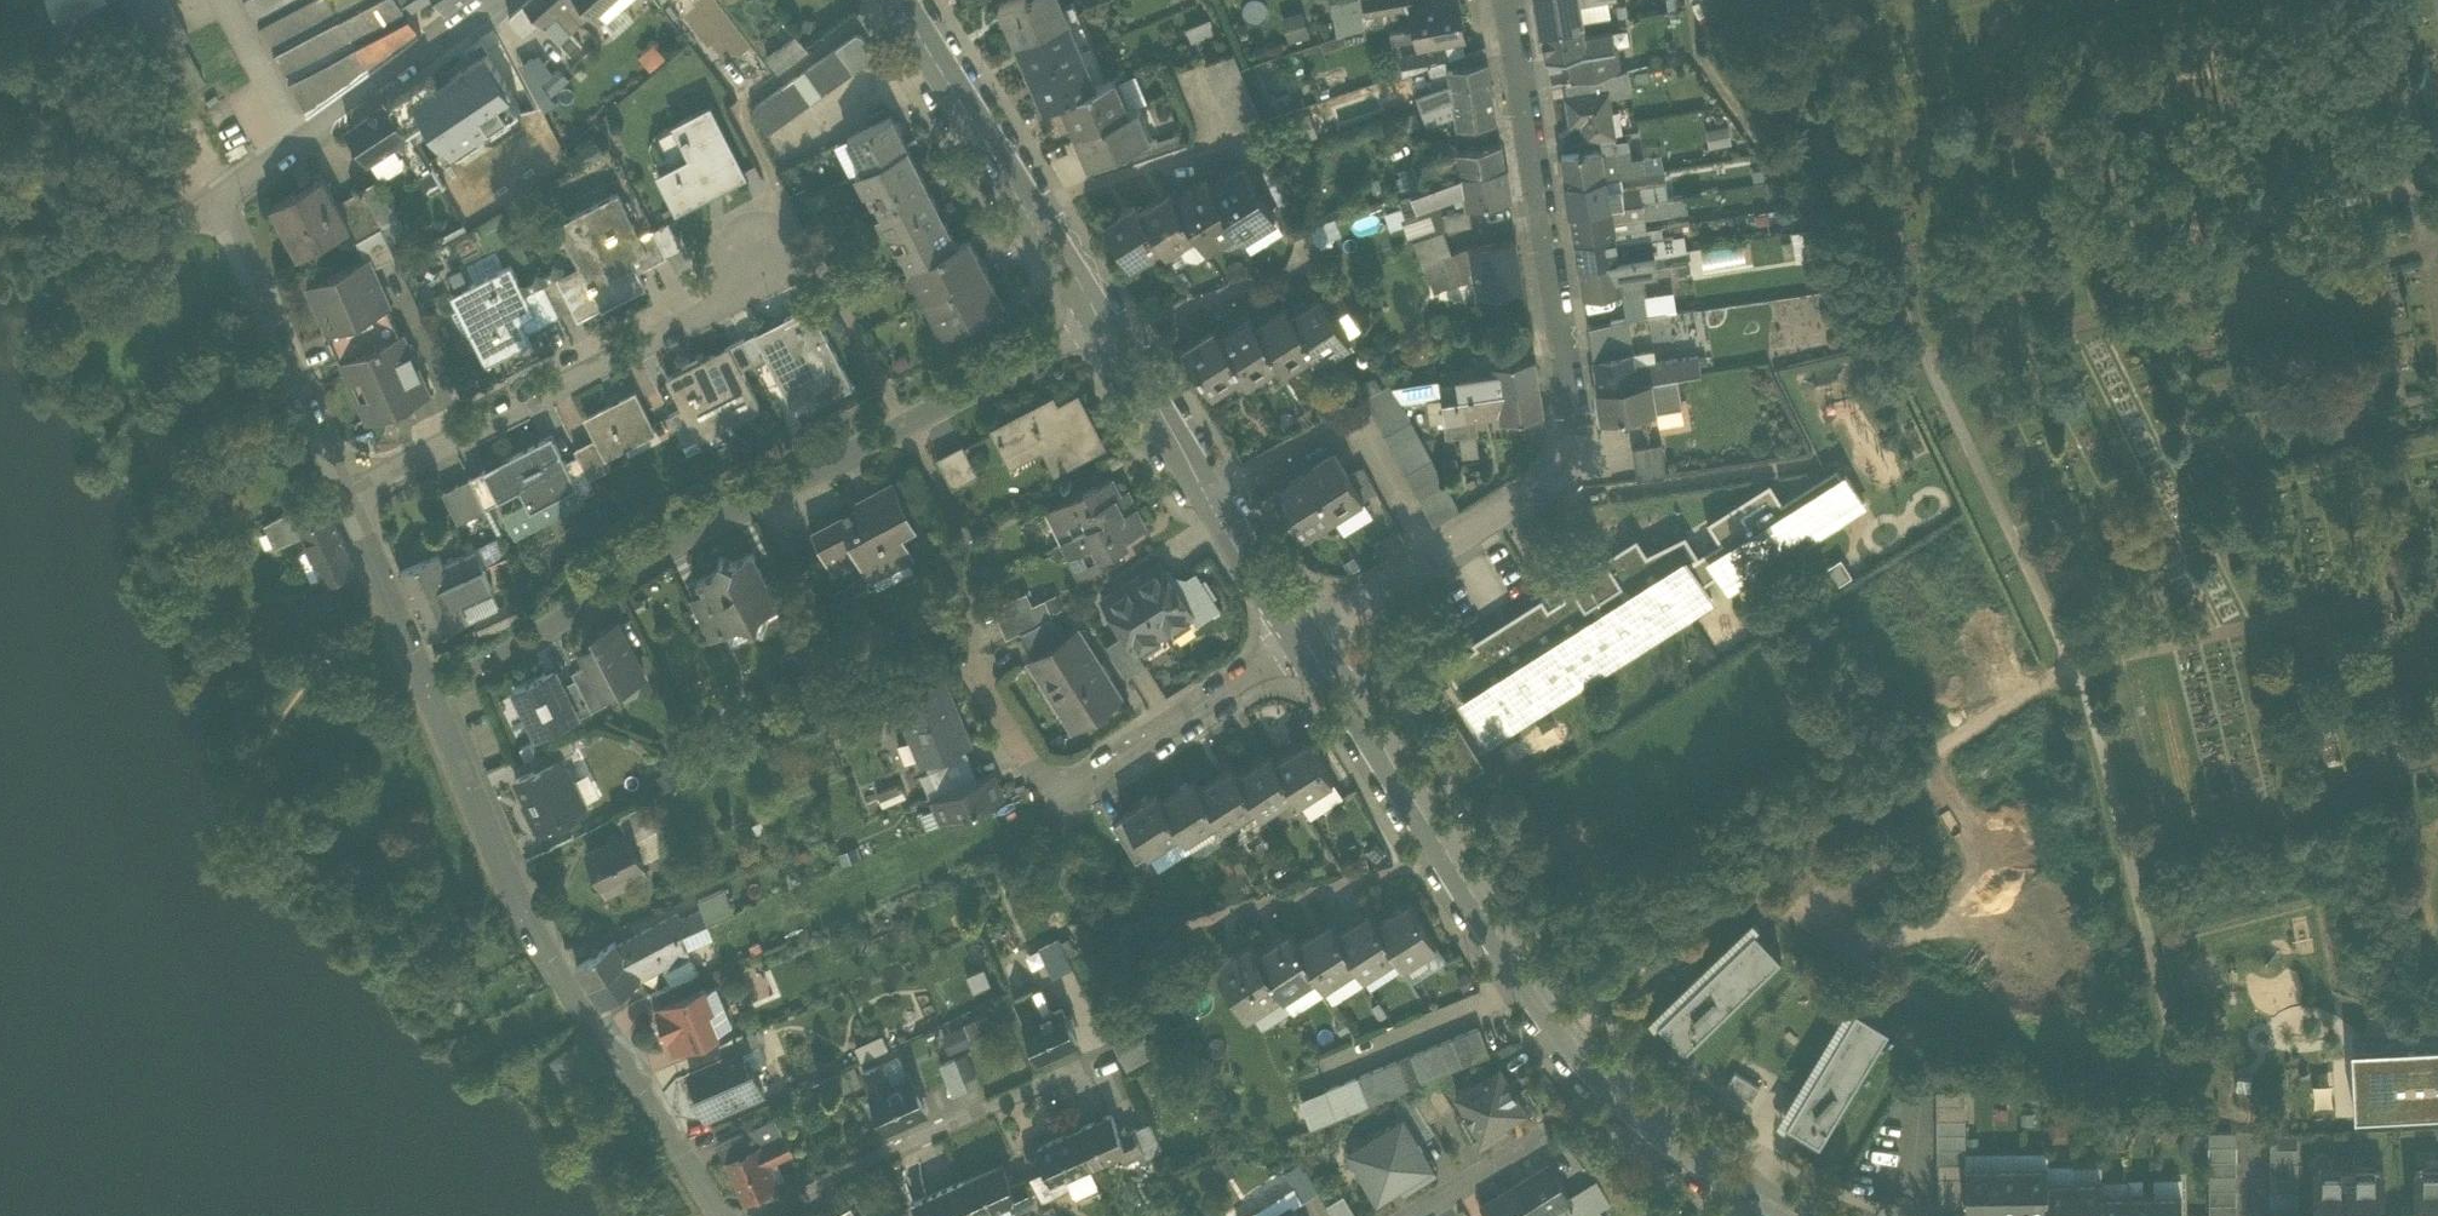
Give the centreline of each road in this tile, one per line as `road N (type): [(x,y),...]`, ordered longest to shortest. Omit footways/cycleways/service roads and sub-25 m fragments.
road 1 (residential): [(1515,0),(1583,417),(1568,476),(1310,639)]
road 2 (residential): [(435,701),(649,556),(1105,321)]
road 3 (tertiary): [(1774,1200),(1611,1096),(1438,858),(1310,639)]
road 4 (residential): [(724,1215),(520,900),(435,701)]
road 5 (residential): [(349,494),(806,250)]
road 6 (residential): [(349,494),(218,200),(312,130)]
road 7 (residential): [(743,1215),(1103,1058)]
road 8 (tertiary): [(1105,321),(903,0)]
road 9 (tertiary): [(1310,639),(1105,321)]
road 10 (residential): [(435,701),(349,494)]
road 11 (residential): [(493,0),(312,130)]
road 12 (residential): [(1418,1215),(1541,1141)]
road 13 (track): [(218,200),(153,246),(104,232)]
road 14 (track): [(104,232),(0,159)]

